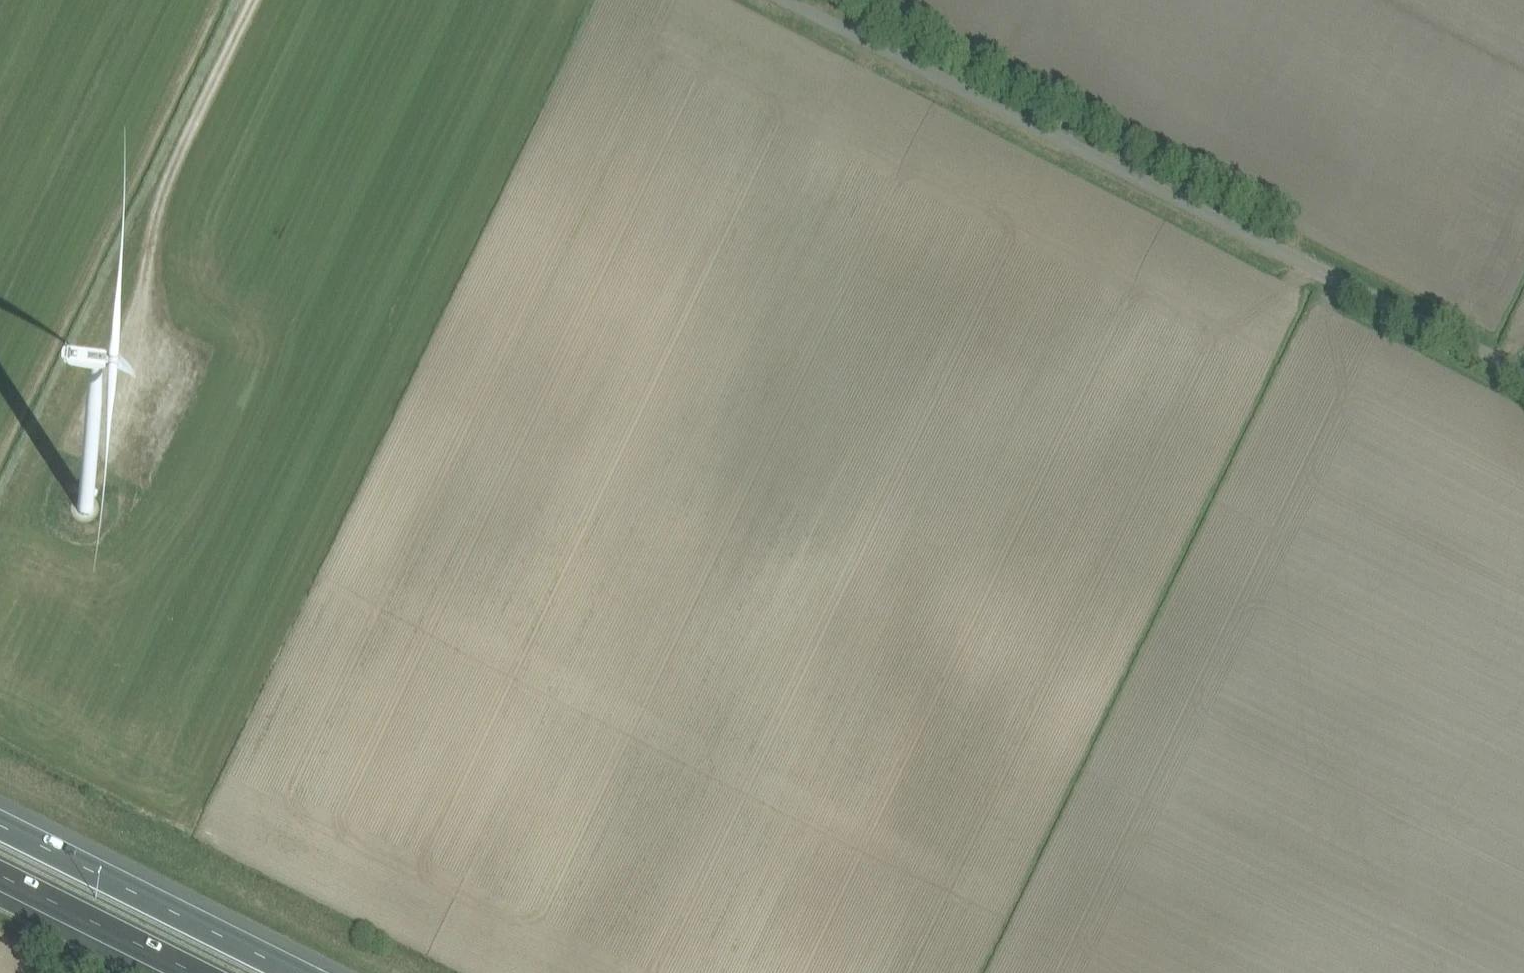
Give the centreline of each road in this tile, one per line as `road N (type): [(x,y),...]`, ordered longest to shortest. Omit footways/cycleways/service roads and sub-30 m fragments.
road 1 (track): [(799,0),(1523,367)]
road 2 (motorway): [(314,972),(0,817)]
road 3 (motorway): [(0,877),(192,972)]

